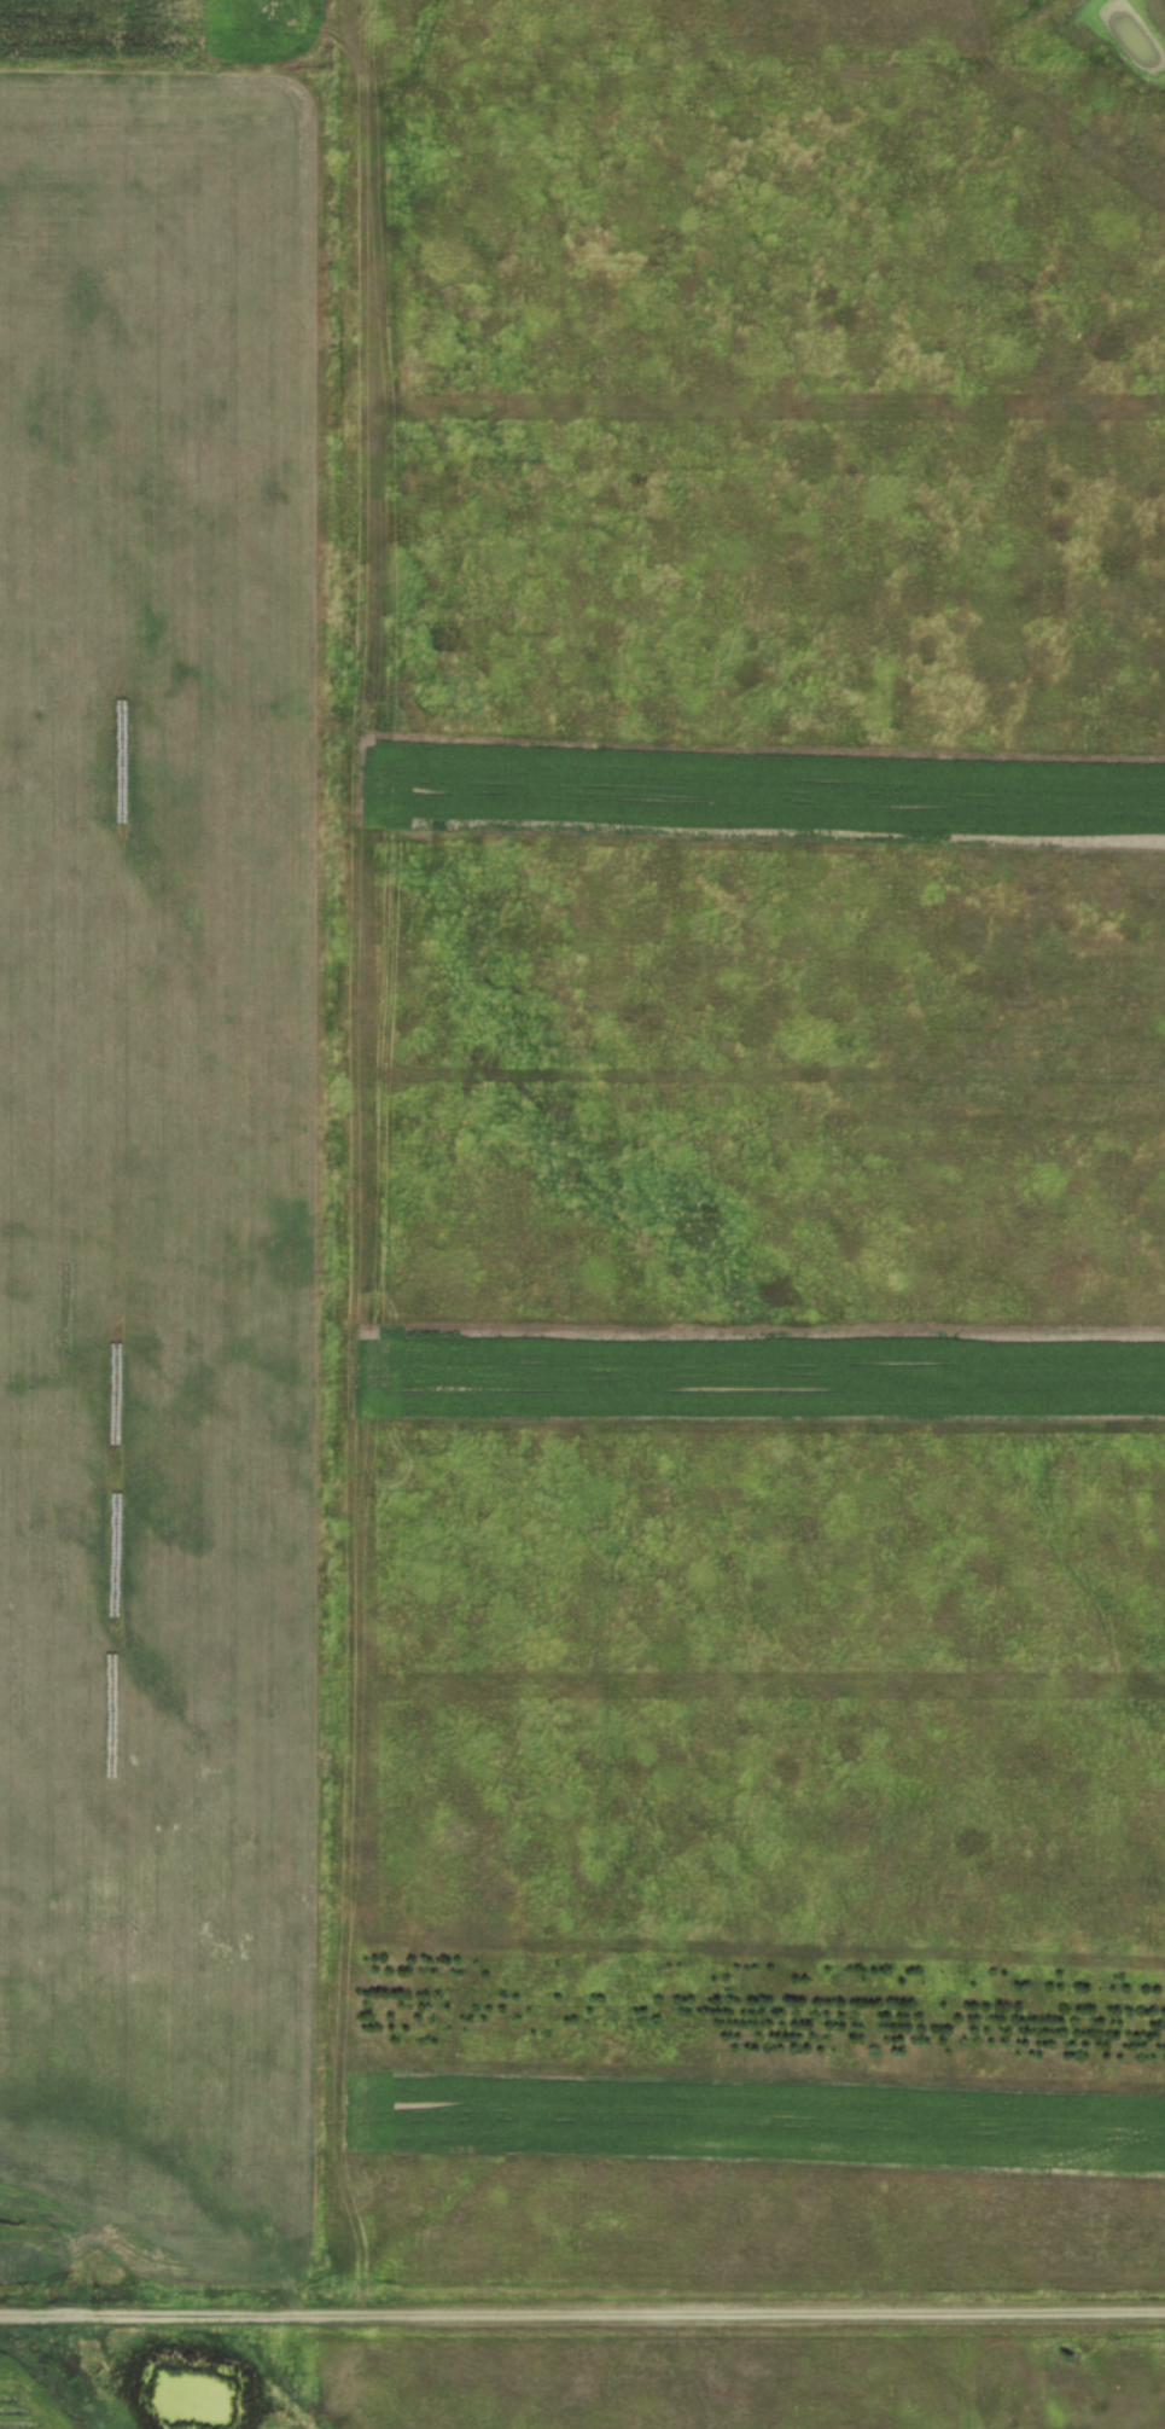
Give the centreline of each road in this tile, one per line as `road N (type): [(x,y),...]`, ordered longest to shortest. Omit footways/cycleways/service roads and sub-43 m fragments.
road 1 (track): [(0,2319),(1164,2317)]

